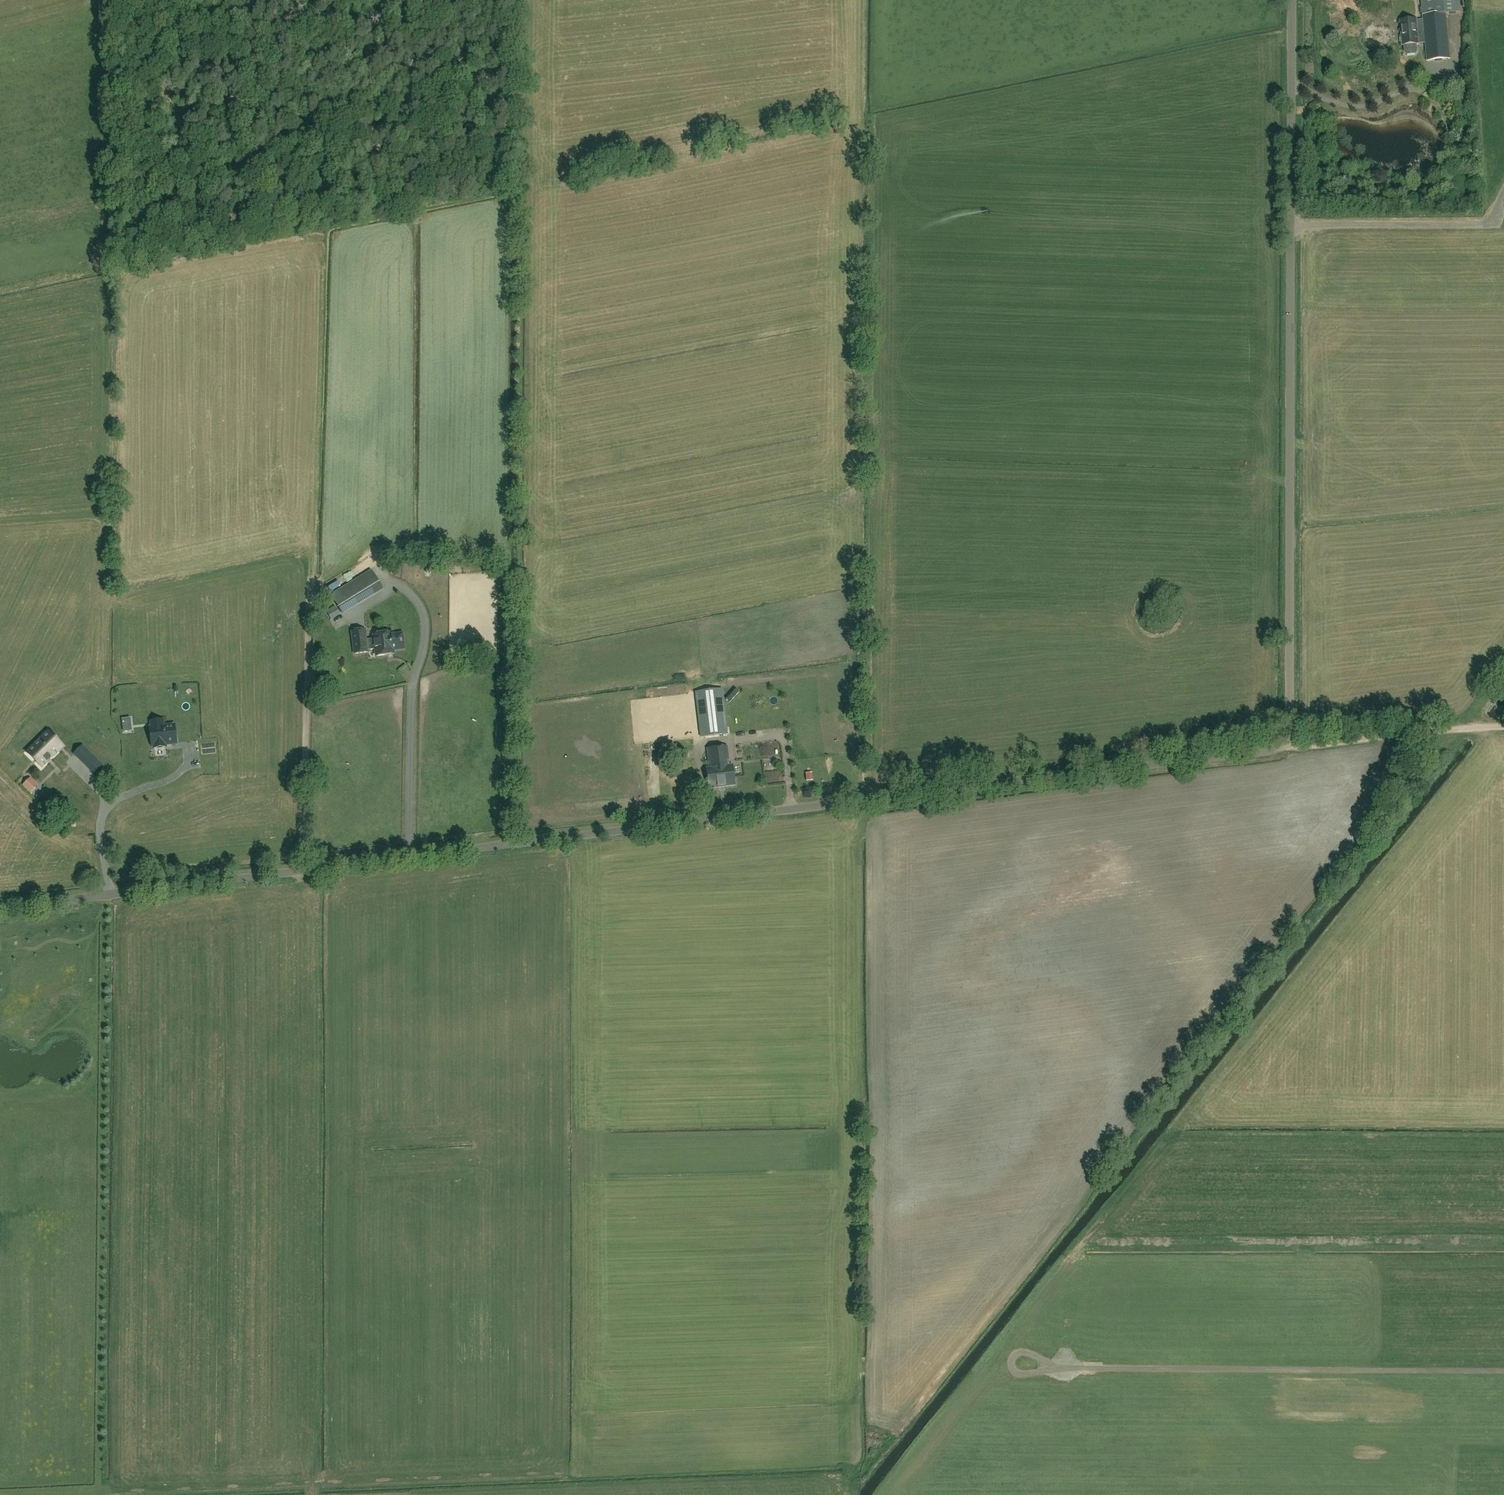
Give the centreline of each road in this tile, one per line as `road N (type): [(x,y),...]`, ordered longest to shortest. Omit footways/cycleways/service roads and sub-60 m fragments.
road 1 (unclassified): [(0,908),(1288,740),(1291,0)]
road 2 (track): [(1503,725),(1288,740)]

